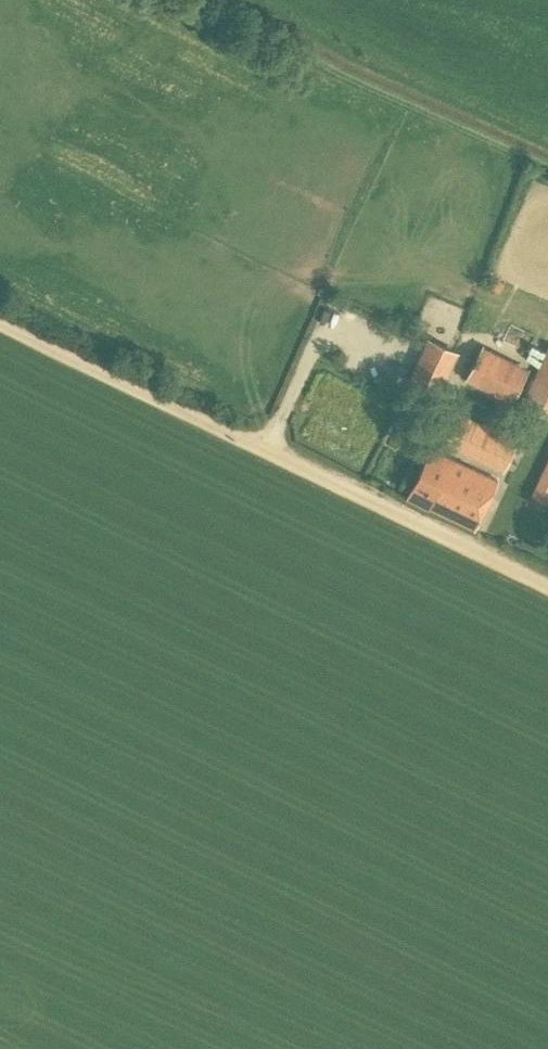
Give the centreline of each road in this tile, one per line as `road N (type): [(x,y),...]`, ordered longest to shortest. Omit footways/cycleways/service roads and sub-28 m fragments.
road 1 (track): [(547,592),(0,322)]

